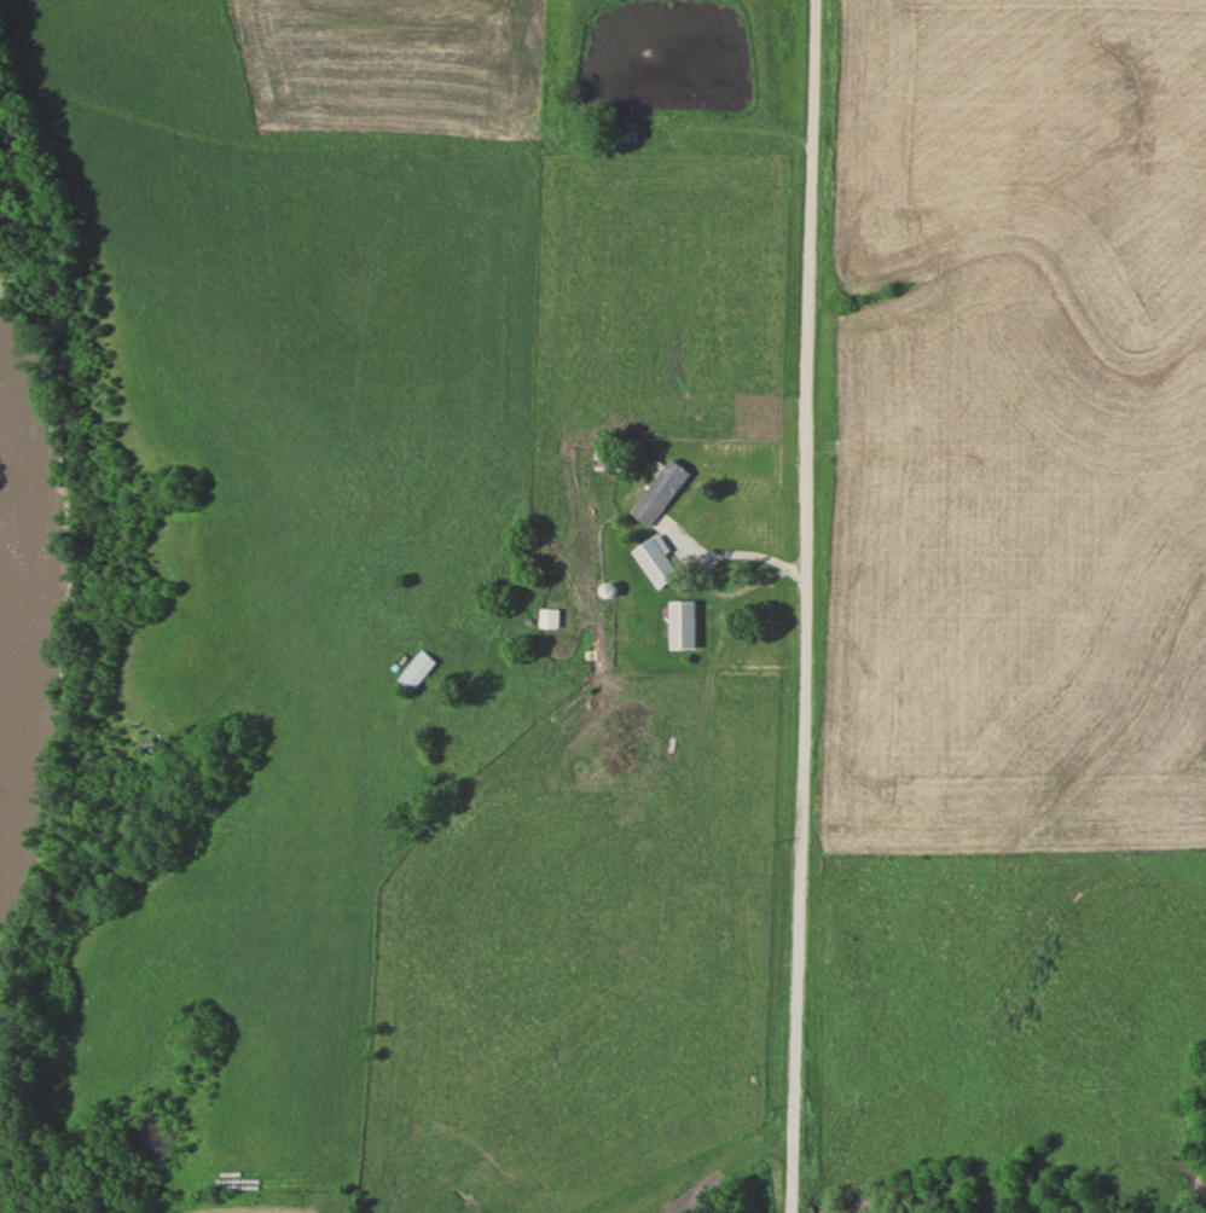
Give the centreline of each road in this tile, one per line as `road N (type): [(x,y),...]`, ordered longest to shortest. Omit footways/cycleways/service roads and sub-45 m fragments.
road 1 (residential): [(781,1212),(805,0)]

